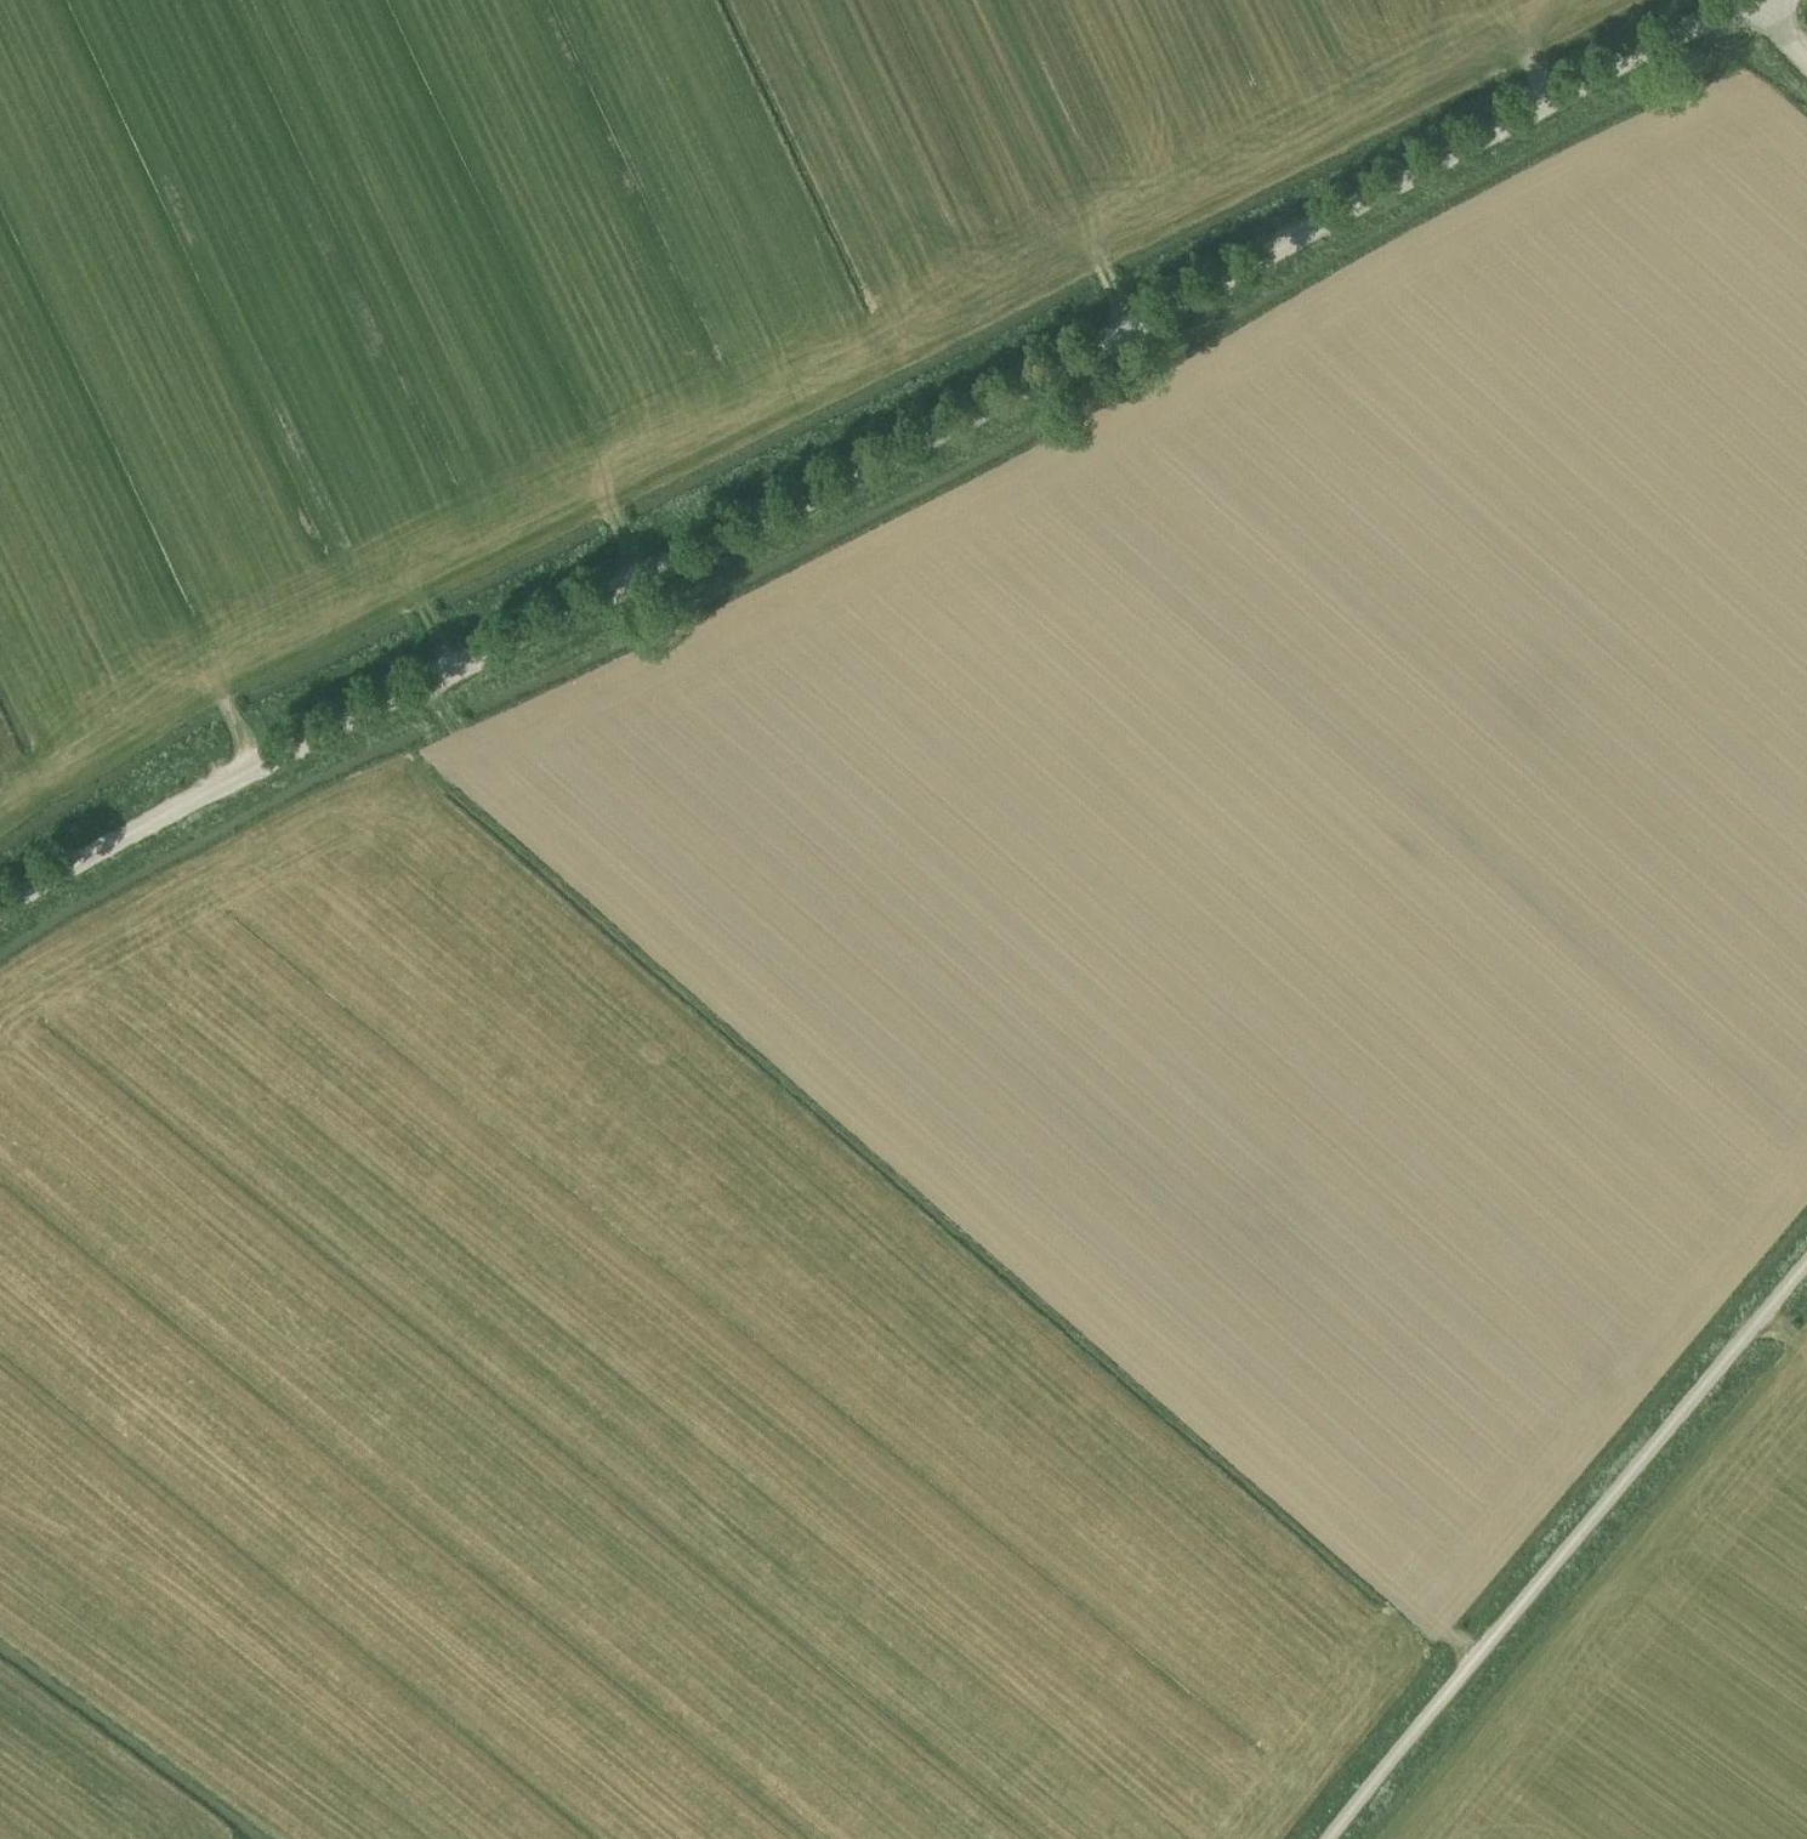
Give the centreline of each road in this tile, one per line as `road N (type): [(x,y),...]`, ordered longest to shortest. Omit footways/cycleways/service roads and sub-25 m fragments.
road 1 (unclassified): [(0,912),(278,753),(1113,345),(1485,137),(1753,2)]
road 2 (unclassified): [(1339,1838),(1806,1271)]

